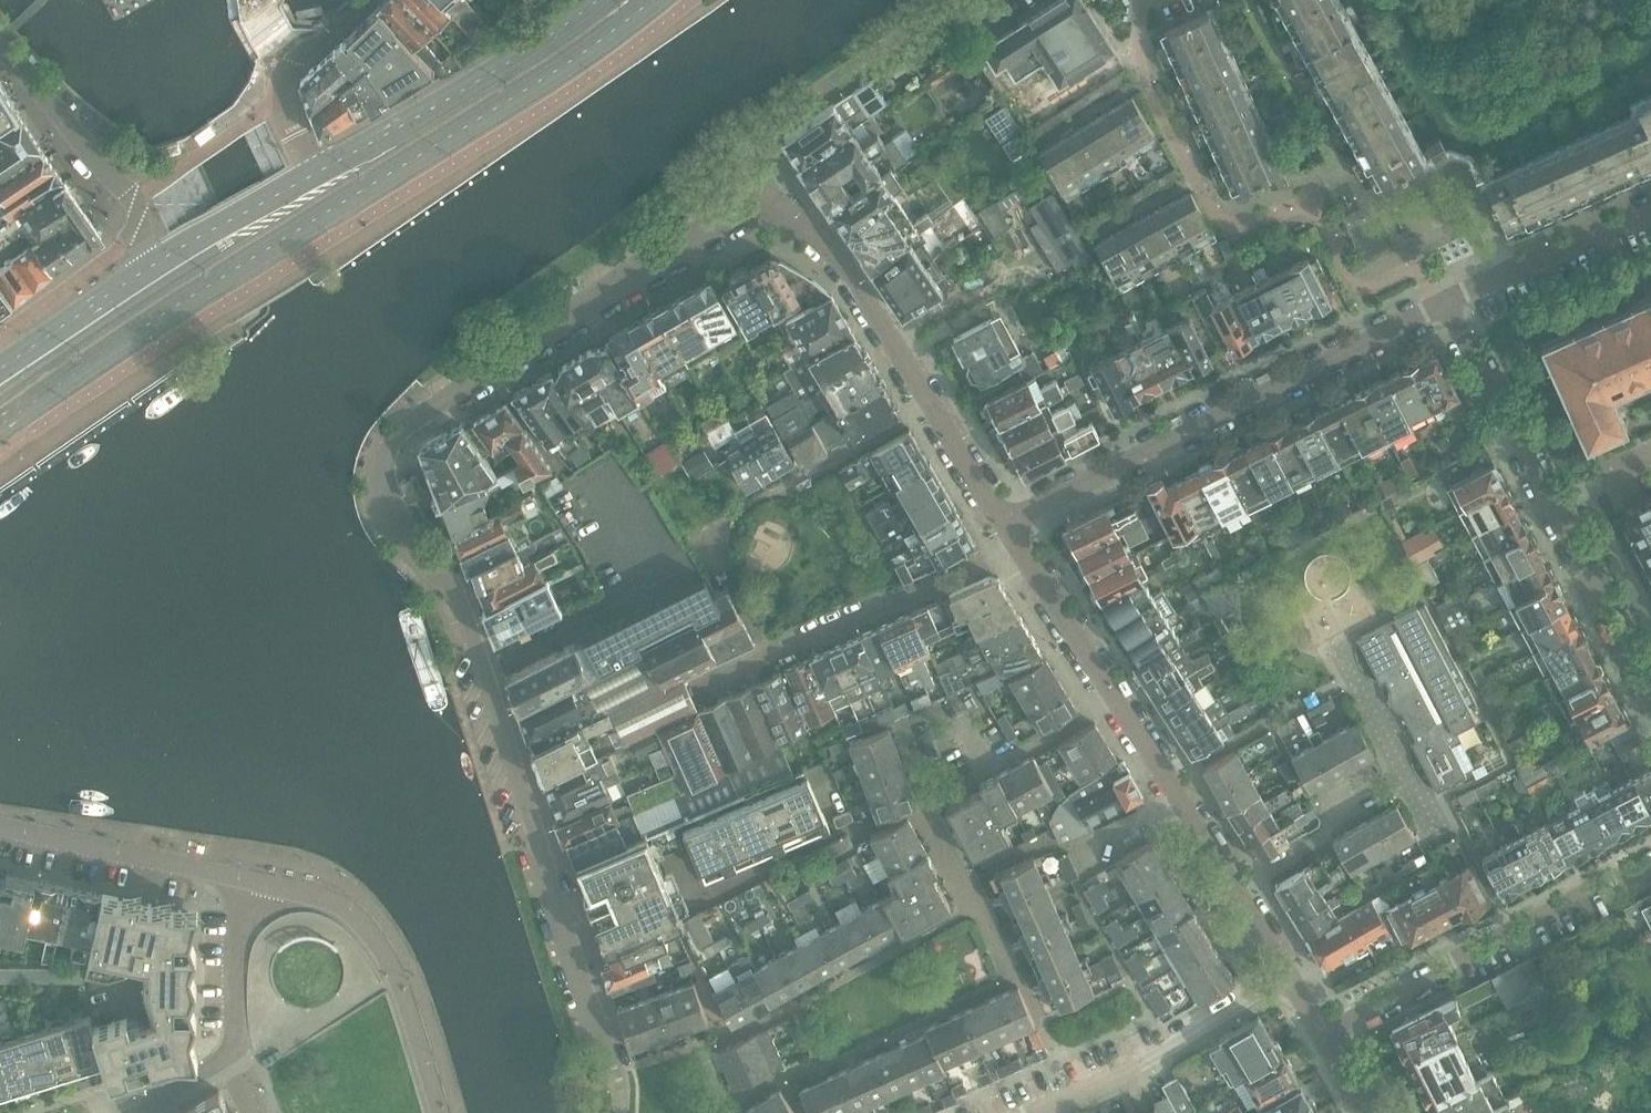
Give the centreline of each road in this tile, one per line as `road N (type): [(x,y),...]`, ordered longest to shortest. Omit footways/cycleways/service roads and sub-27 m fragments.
road 1 (secondary): [(0,429),(547,78),(652,0)]
road 2 (residential): [(412,420),(390,437),(379,460),(384,499),(399,535),(449,589),(621,1072)]
road 3 (residential): [(1446,307),(1002,524)]
road 4 (residential): [(1650,690),(1446,307)]
road 5 (residential): [(1002,524),(833,253),(780,210),(751,204)]
road 6 (residential): [(412,420),(728,211),(751,204)]
road 7 (residential): [(1324,1038),(1650,862)]
road 8 (residential): [(706,688),(1015,545)]
road 9 (secondary): [(595,0),(316,174)]
road 10 (residential): [(253,881),(324,898),(370,934),(397,979),(438,1112)]
road 11 (residential): [(751,204),(762,135),(961,0)]
road 12 (residential): [(1033,1112),(1171,1046),(1283,975)]
road 13 (residential): [(1166,785),(1015,545)]
road 14 (residential): [(0,45),(125,193),(137,212),(148,268)]
road 15 (residential): [(0,827),(253,881)]
road 16 (residential): [(924,808),(849,832),(714,894)]
road 17 (residential): [(1650,210),(1446,307)]
road 18 (residential): [(800,1004),(980,904)]
road 19 (residential): [(1010,978),(826,1066)]
road 20 (secondary): [(316,174),(148,268)]
road 21 (residential): [(253,881),(238,932),(238,1048),(225,1057)]
road 22 (secondary): [(148,268),(0,370)]
road 23 (residential): [(1235,894),(1166,785)]
road 24 (residential): [(316,174),(279,91),(290,61)]

